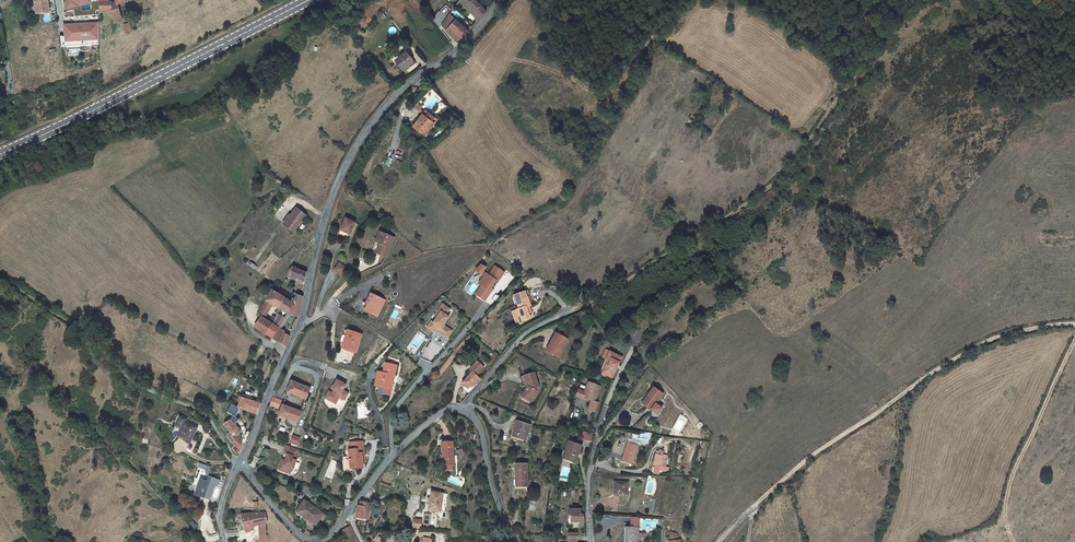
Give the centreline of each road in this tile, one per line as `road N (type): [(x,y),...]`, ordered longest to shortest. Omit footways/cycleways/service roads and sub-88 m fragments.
road 1 (unclassified): [(238,462),(301,322),(320,233),(356,147),(397,93),(452,55),(502,0)]
road 2 (track): [(0,279),(82,330),(141,387),(203,413),(238,462),(347,503)]
road 3 (track): [(570,311),(618,289),(781,180),(858,72)]
road 4 (track): [(1074,325),(1042,325),(973,348),(809,458),(756,505)]
road 5 (secondary): [(308,0),(0,154)]
road 6 (residential): [(238,462),(295,532),(315,541),(332,533),(434,416),(463,409)]
road 7 (track): [(1074,339),(1010,485),(1006,520),(1014,541)]
road 8 (residential): [(463,409),(527,332),(570,311)]
road 9 (residential): [(463,409),(481,427),(495,498),(516,541)]
road 10 (residential): [(590,541),(589,474),(606,406)]

